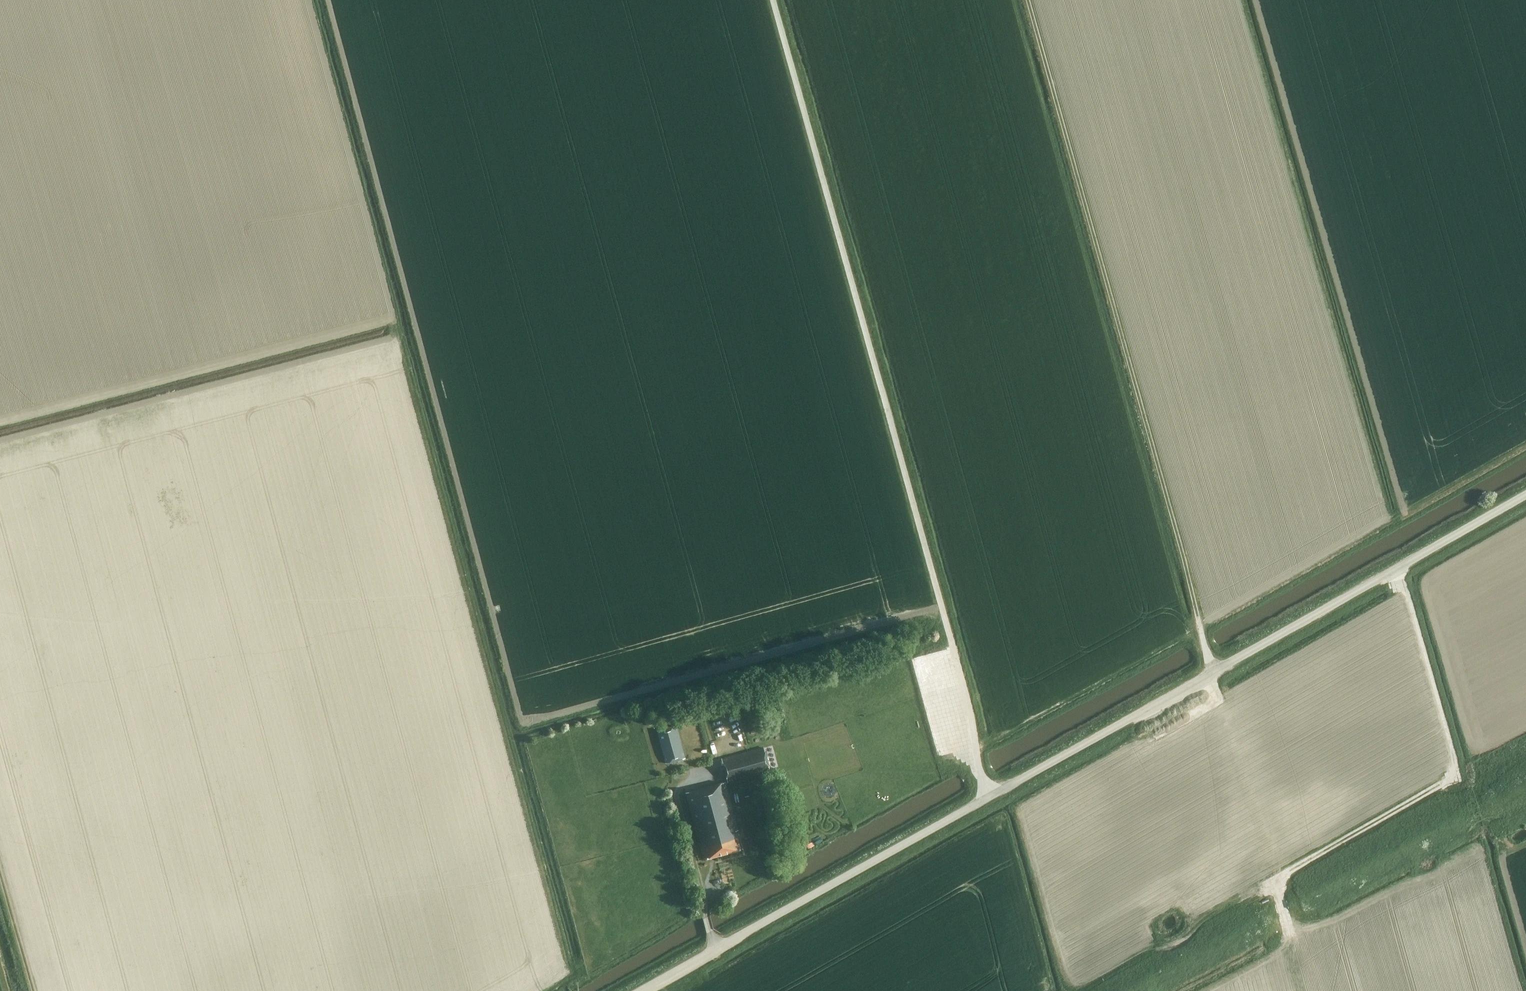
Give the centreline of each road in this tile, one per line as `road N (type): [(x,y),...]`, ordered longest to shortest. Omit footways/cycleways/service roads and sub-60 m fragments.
road 1 (unclassified): [(989,793),(1525,493)]
road 2 (unclassified): [(640,990),(989,793)]

